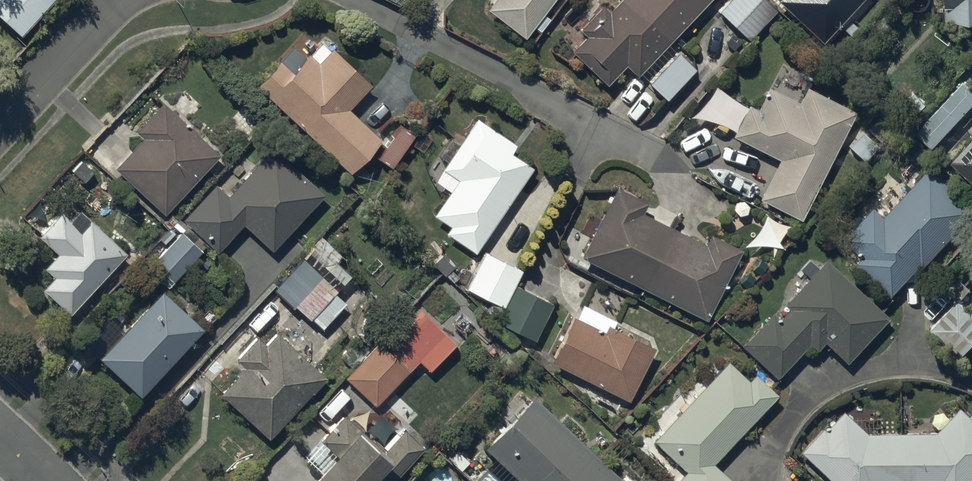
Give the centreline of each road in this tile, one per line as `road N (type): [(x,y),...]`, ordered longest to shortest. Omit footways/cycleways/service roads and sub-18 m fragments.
road 1 (residential): [(0,121),(112,0)]

